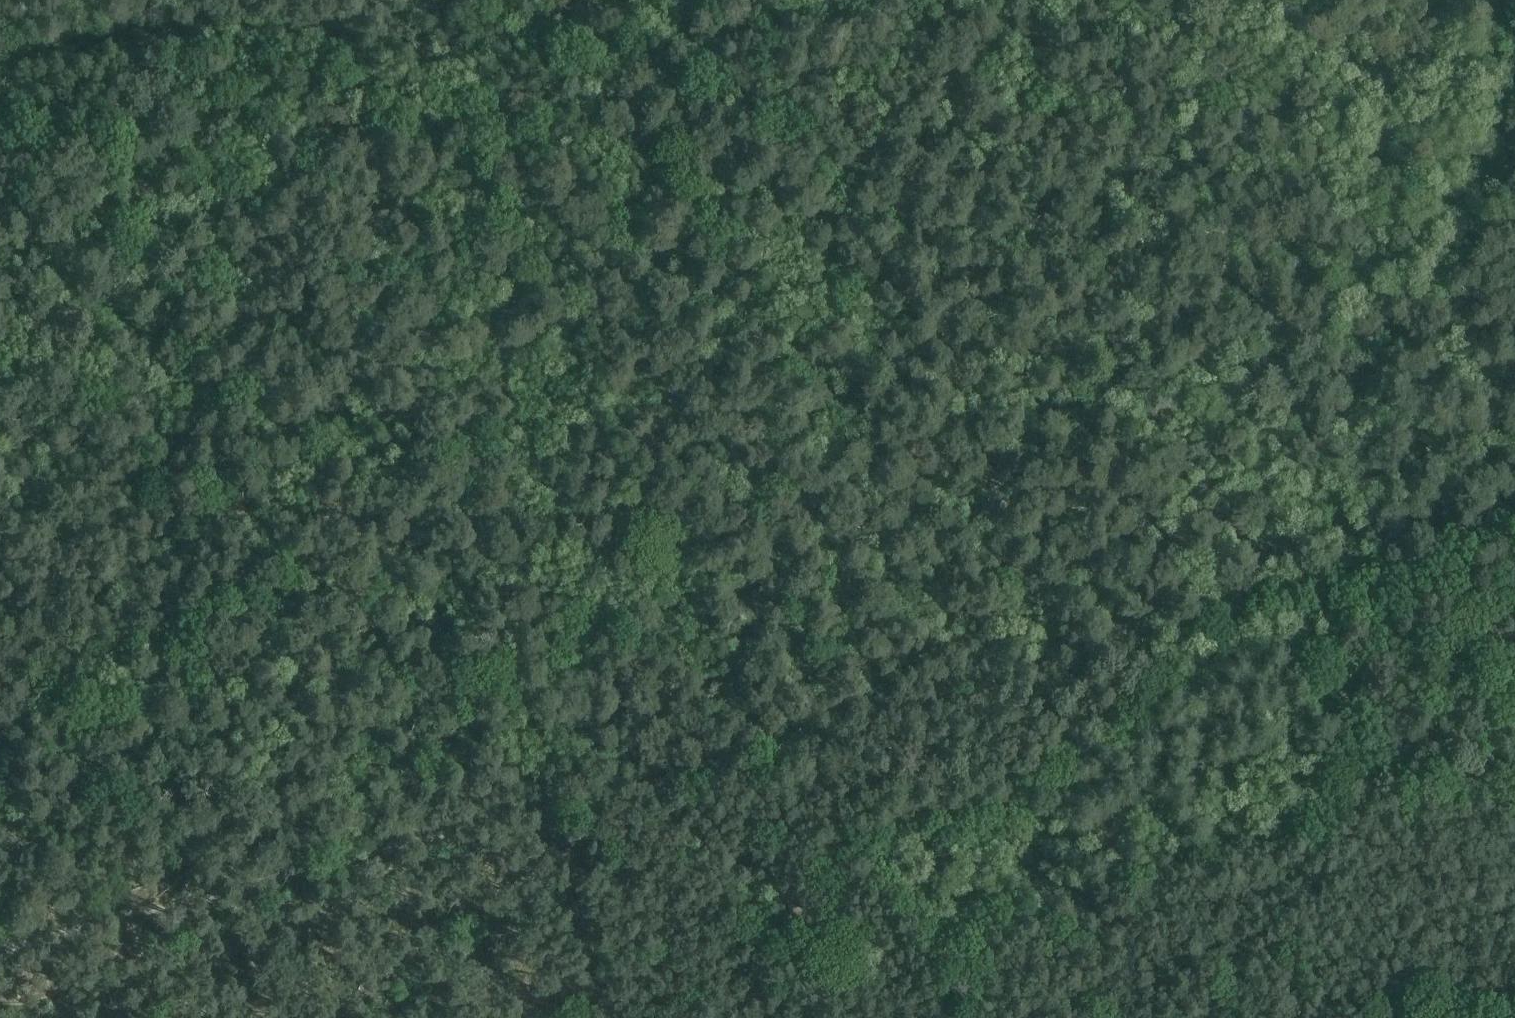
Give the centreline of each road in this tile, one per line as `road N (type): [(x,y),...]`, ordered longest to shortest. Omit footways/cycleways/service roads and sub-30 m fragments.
road 1 (track): [(762,746),(662,631),(467,50),(402,0)]
road 2 (track): [(976,1017),(957,969),(762,746)]

